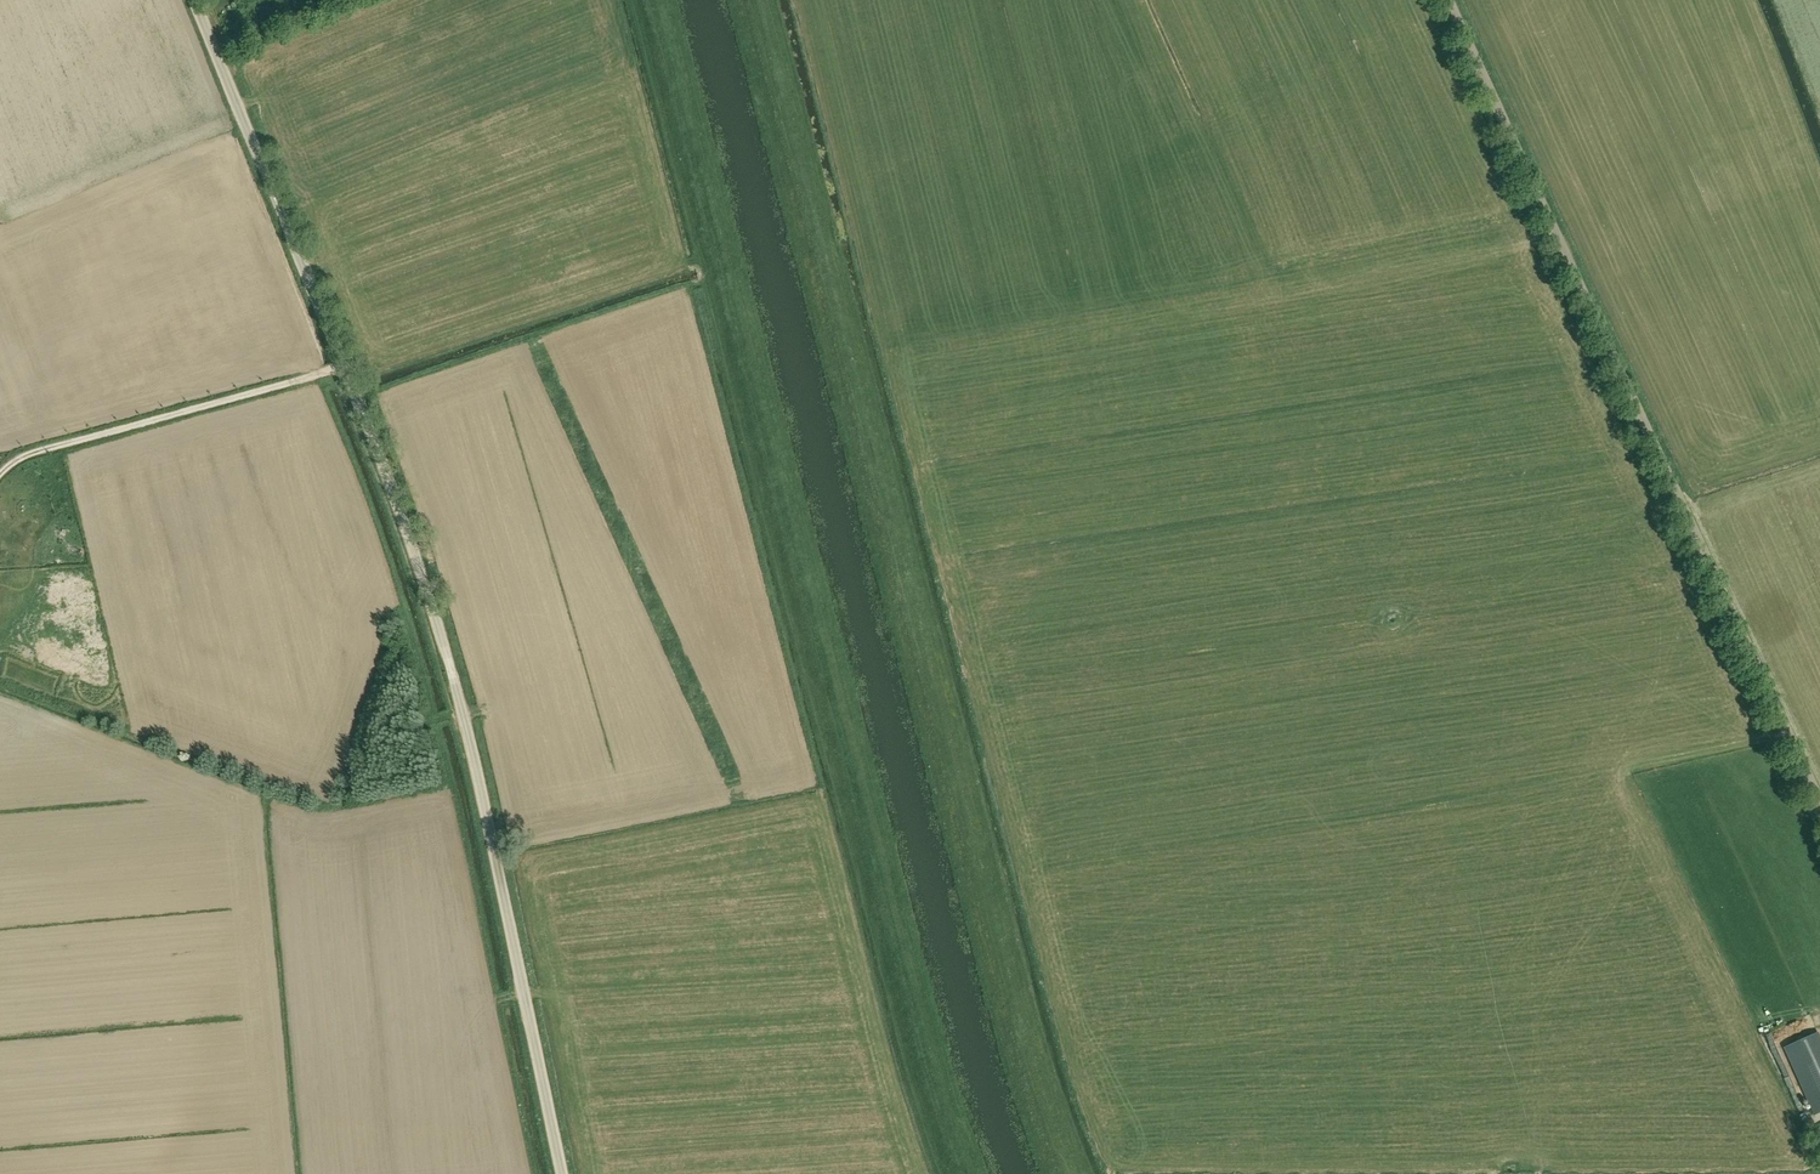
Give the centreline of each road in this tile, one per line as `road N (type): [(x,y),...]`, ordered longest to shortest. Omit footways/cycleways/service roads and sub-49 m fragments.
road 1 (unclassified): [(564,1173),(460,691),(415,548),(196,0)]
road 2 (unclassified): [(1819,799),(1449,0)]

